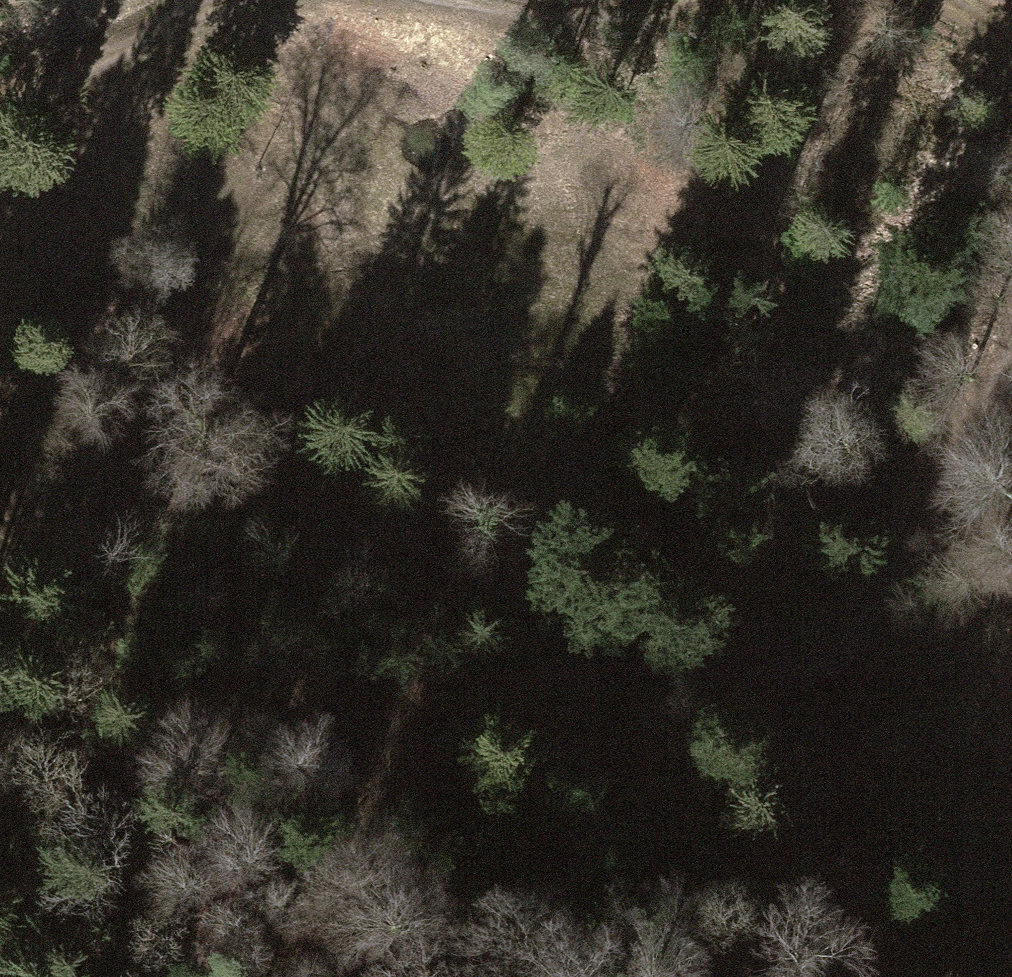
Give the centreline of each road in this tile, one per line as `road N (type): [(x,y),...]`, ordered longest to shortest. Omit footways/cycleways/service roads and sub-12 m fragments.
road 1 (track): [(1011,337),(877,614),(799,675),(653,672),(182,702),(105,779),(10,916)]
road 2 (track): [(0,517),(133,483),(296,504),(460,574),(653,672)]
road 3 (track): [(438,0),(544,17),(696,0)]
road 4 (track): [(0,117),(210,0)]

